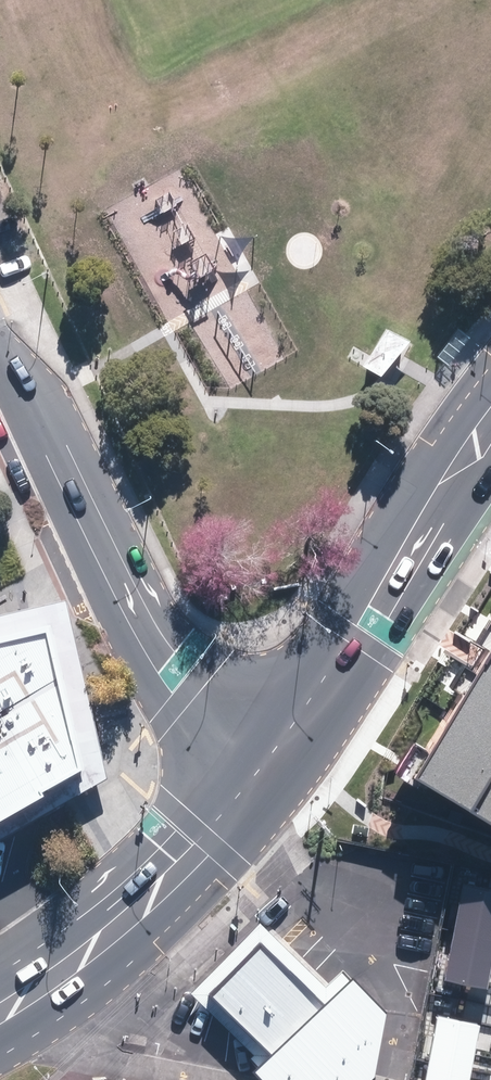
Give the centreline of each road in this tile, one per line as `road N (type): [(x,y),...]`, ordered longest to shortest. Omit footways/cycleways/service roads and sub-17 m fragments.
road 1 (residential): [(0,351),(135,615),(170,661),(277,743)]
road 2 (secondary): [(277,743),(171,863),(56,961),(0,995)]
road 3 (secondary): [(356,635),(369,554),(490,385)]
road 4 (secondary): [(490,467),(414,574),(356,635)]
road 5 (secondary): [(356,635),(277,743)]

